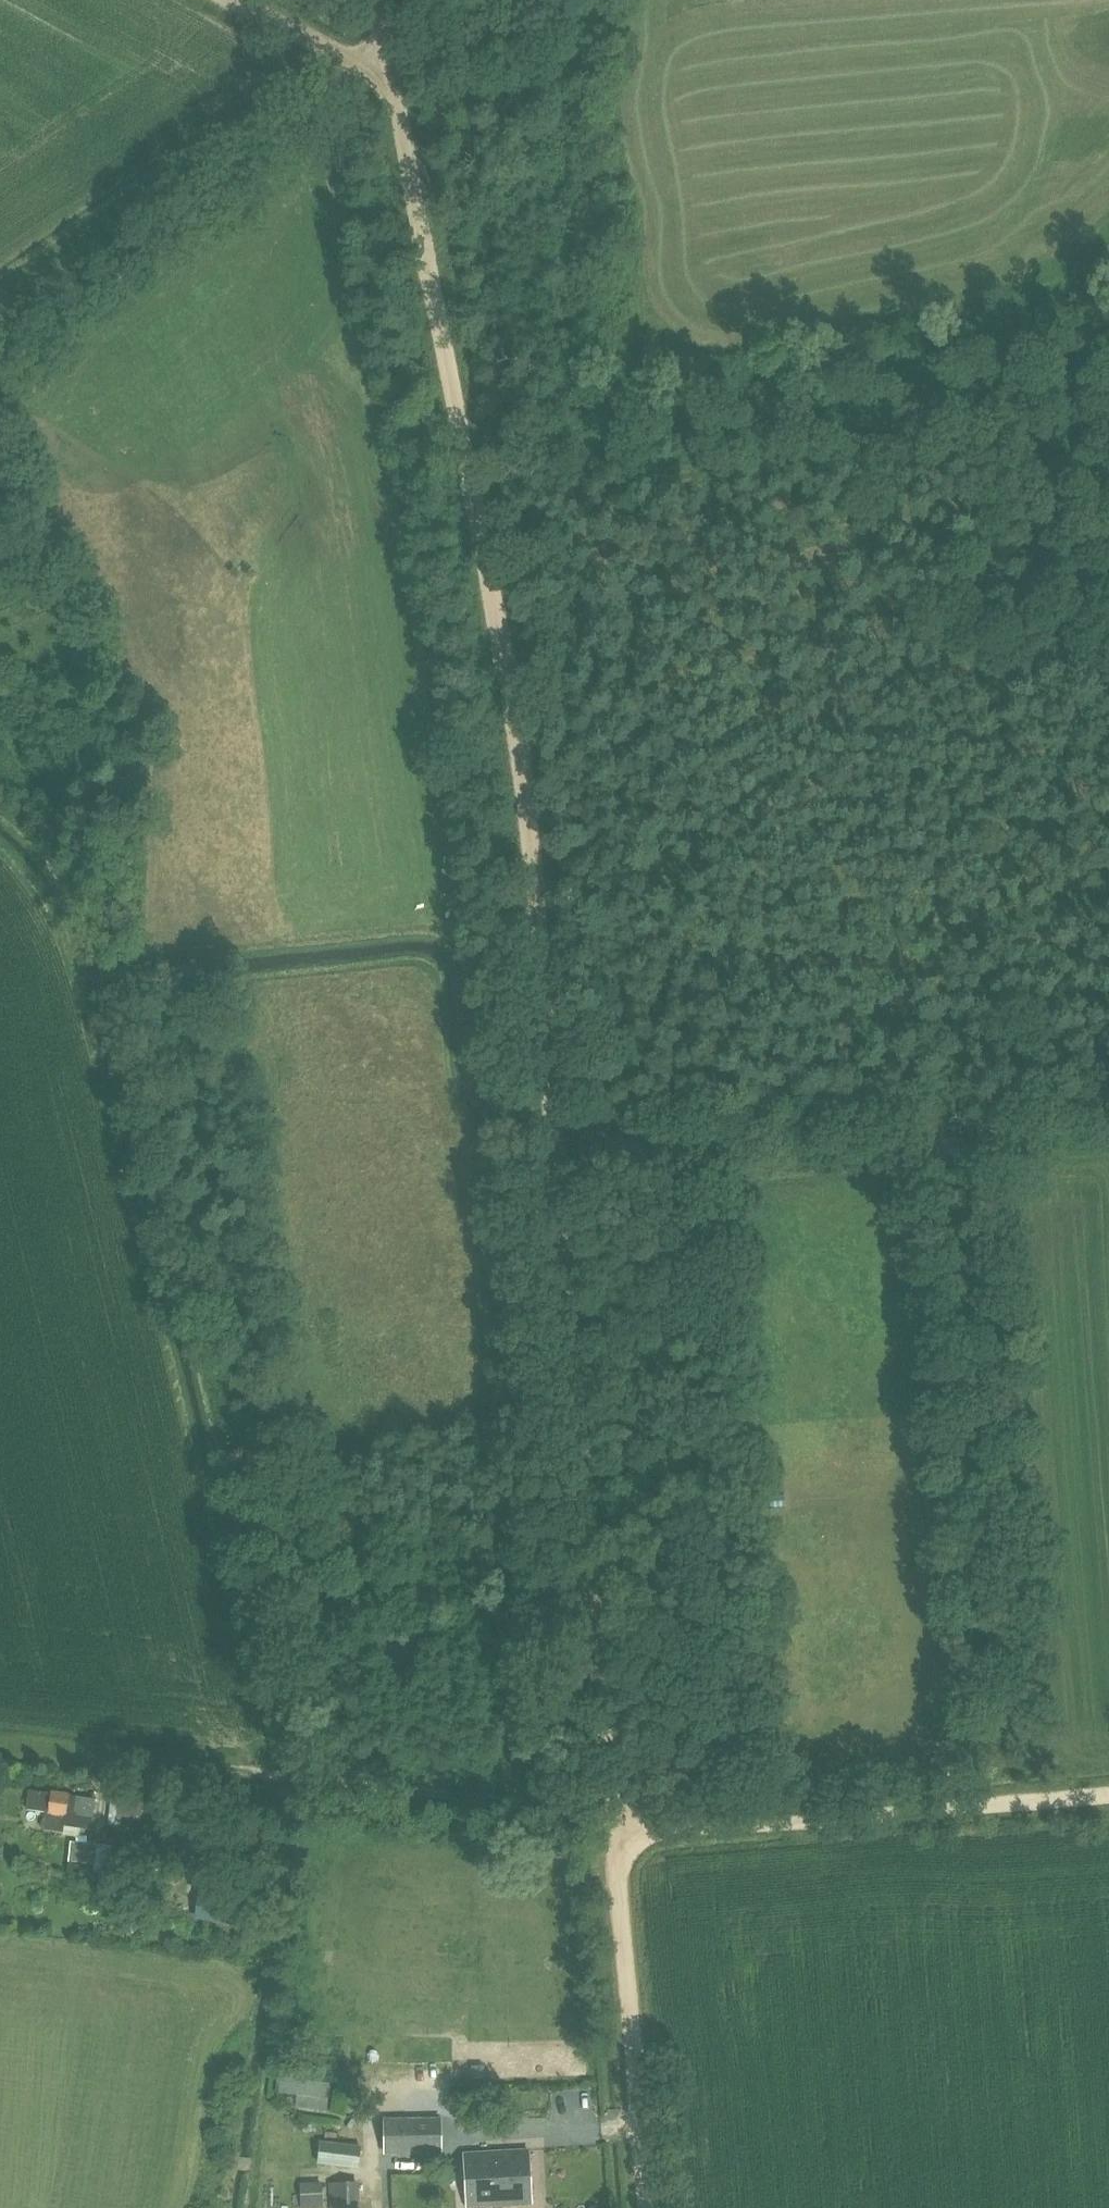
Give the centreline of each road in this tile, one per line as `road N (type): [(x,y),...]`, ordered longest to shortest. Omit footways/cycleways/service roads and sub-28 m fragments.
road 1 (track): [(578,1143),(566,970),(486,487),(402,87)]
road 2 (track): [(619,1836),(578,1143)]
road 3 (track): [(618,1820),(118,1764)]
road 4 (track): [(619,1836),(1108,1797)]
road 5 (track): [(649,2207),(619,1836)]
road 6 (track): [(402,87),(244,0)]

